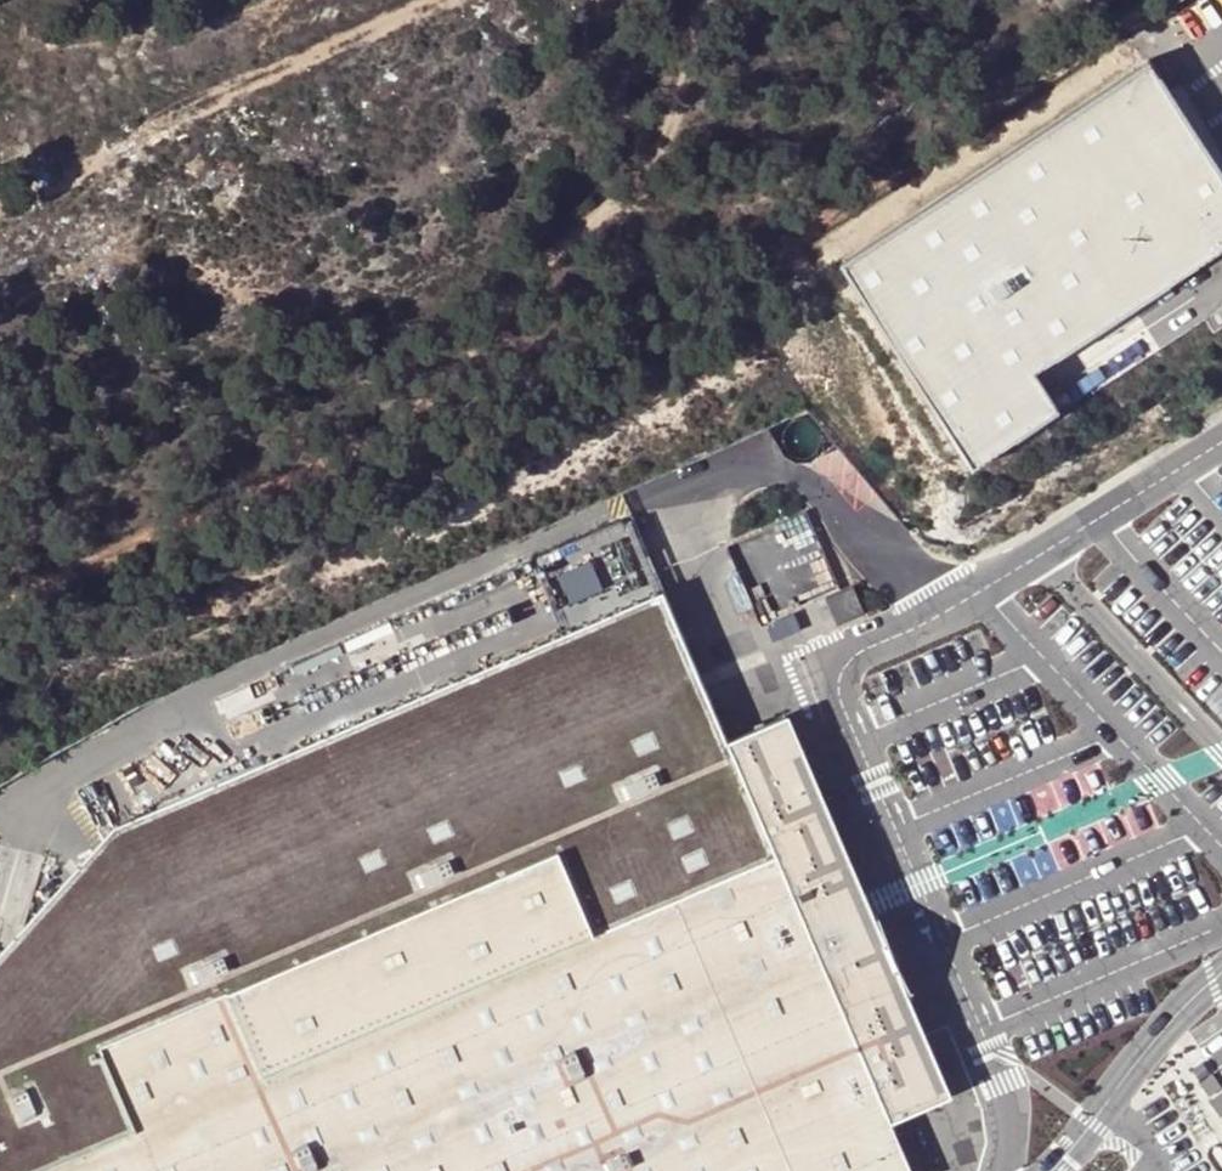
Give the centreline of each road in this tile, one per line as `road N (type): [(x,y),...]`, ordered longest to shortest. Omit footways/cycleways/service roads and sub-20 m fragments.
road 1 (track): [(727,0),(637,185),(530,276),(139,539),(0,608)]
road 2 (unclassified): [(1051,1170),(1145,1054),(1221,975)]

